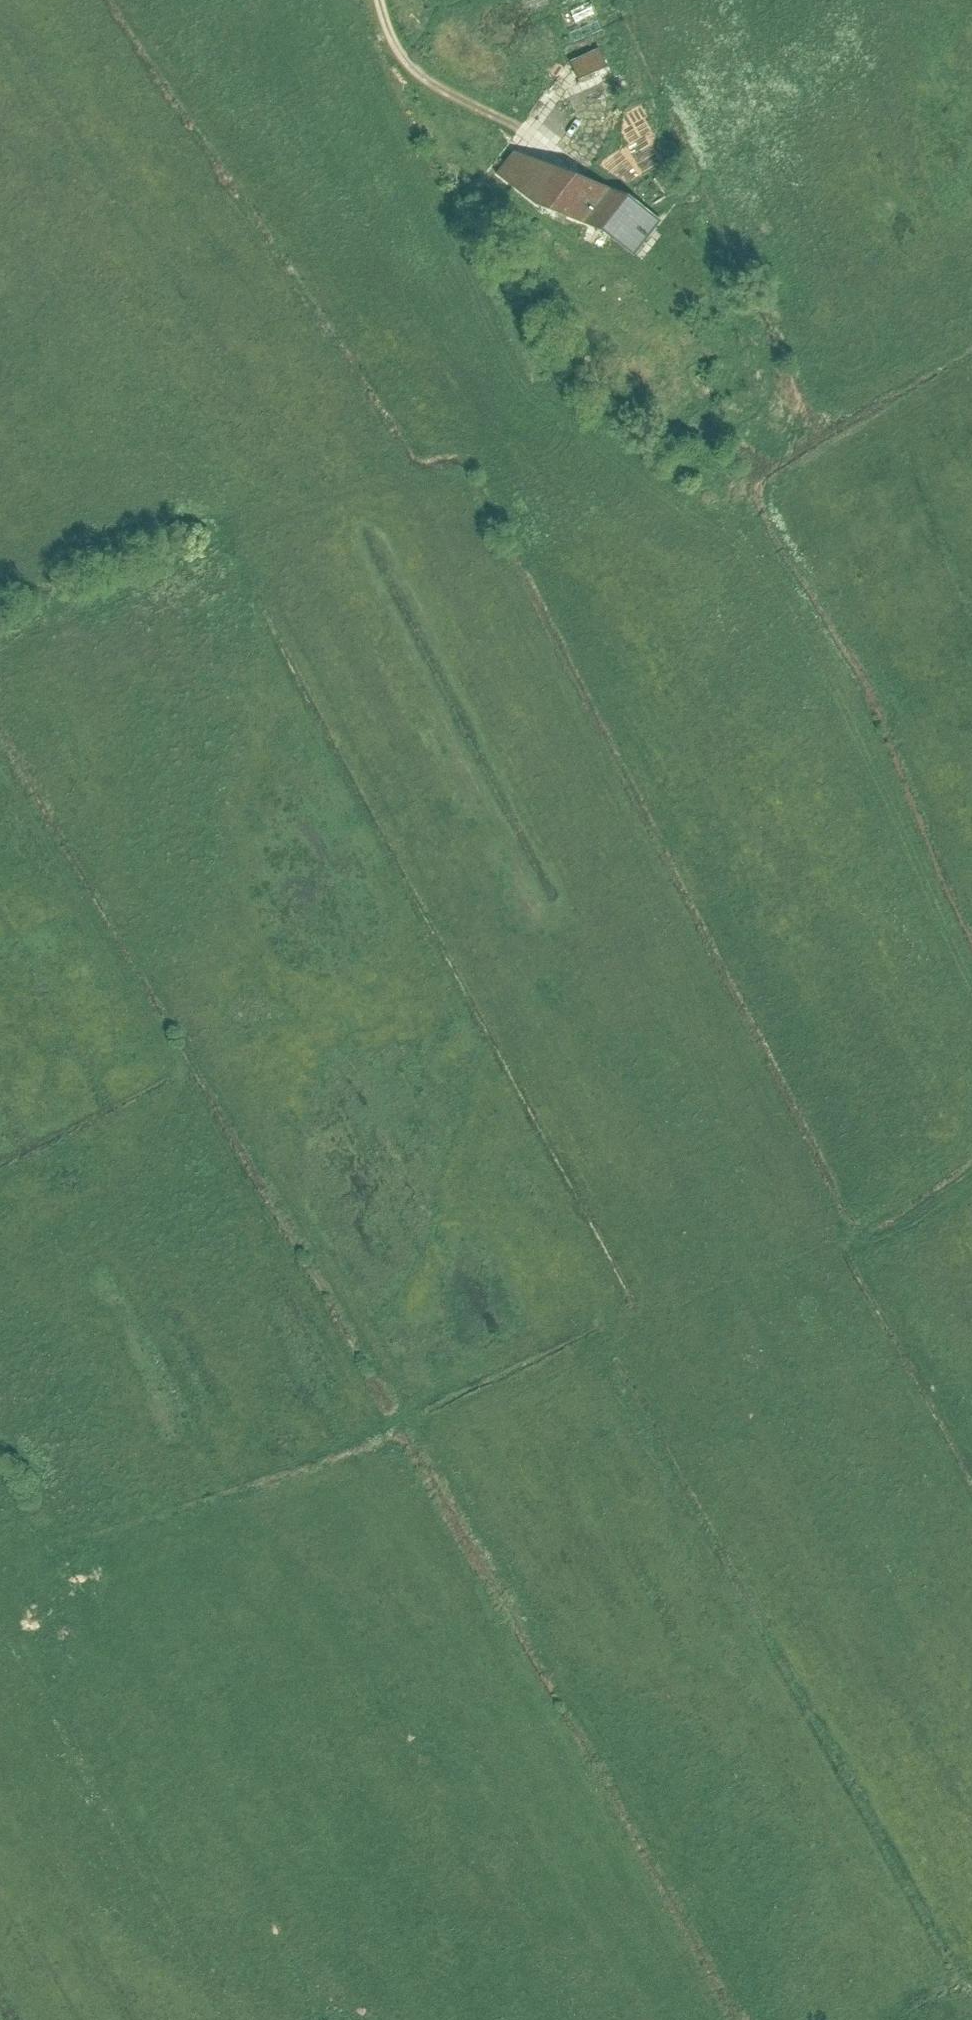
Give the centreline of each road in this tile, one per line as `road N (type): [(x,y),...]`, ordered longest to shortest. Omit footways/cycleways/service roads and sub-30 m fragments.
road 1 (track): [(378,0),(387,35),(424,77),(542,135)]

